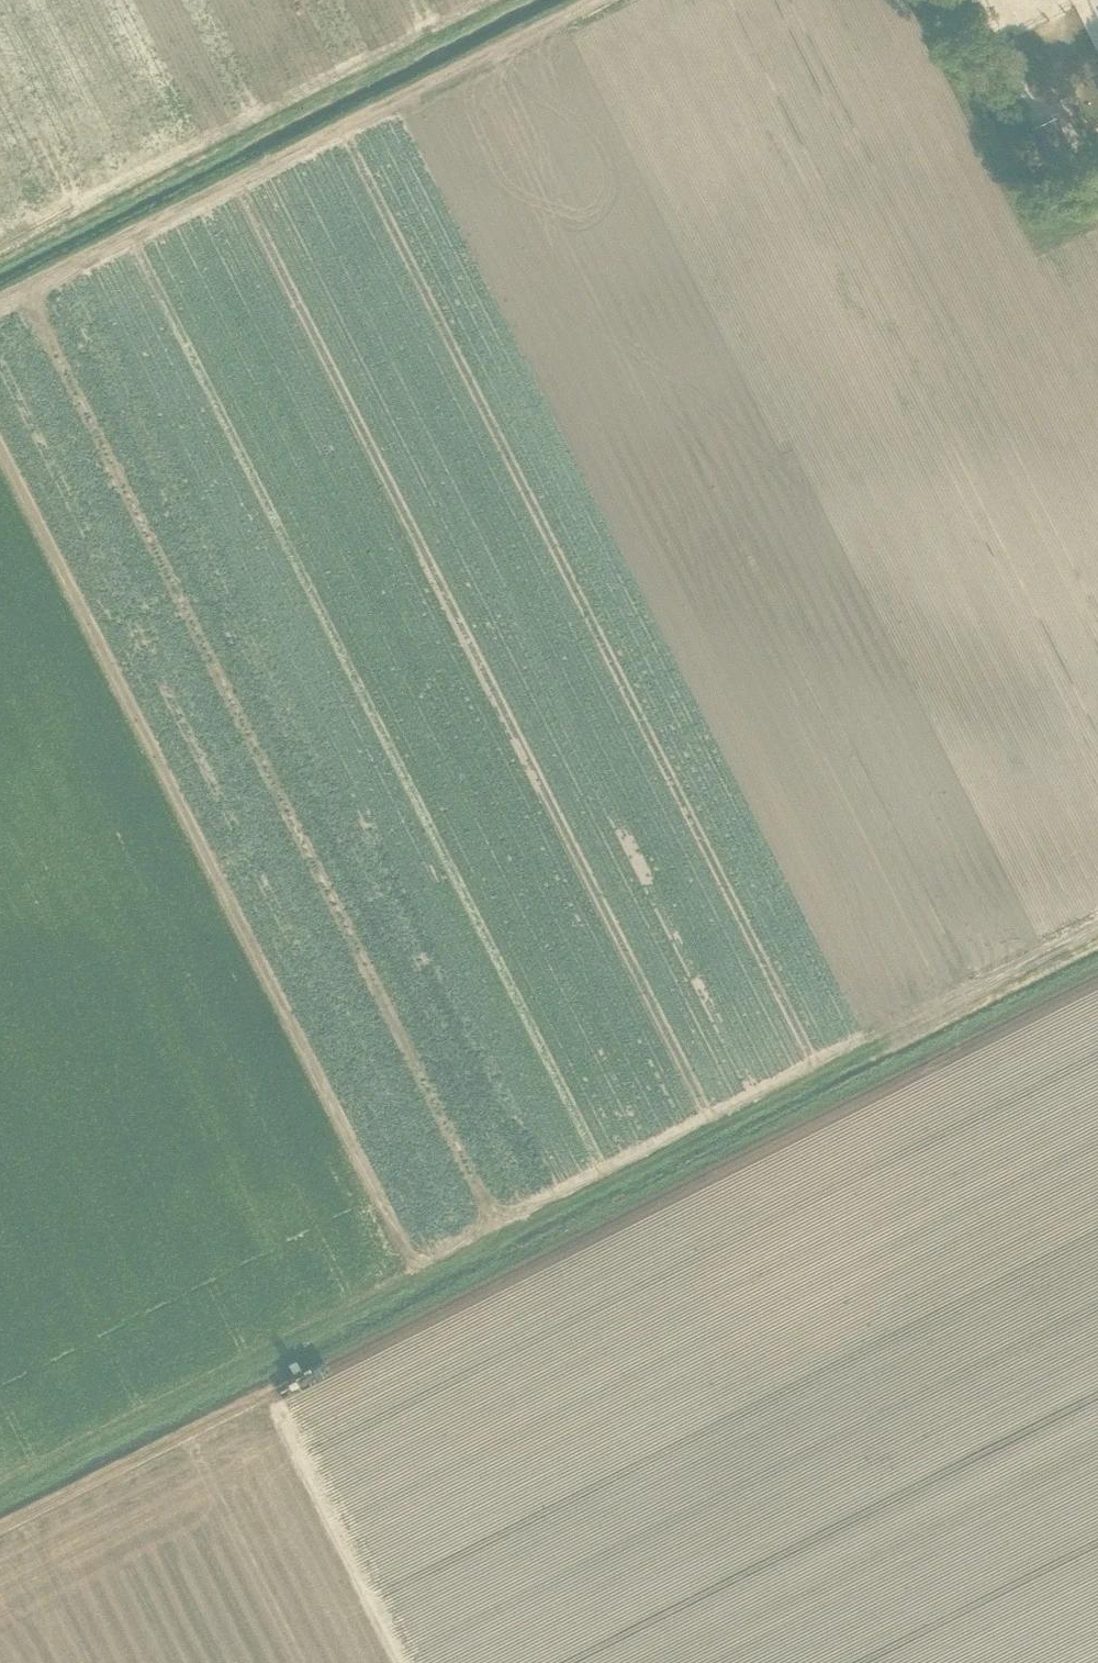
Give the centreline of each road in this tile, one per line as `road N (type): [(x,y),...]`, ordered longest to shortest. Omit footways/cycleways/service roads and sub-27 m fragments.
road 1 (track): [(0,303),(601,0)]

